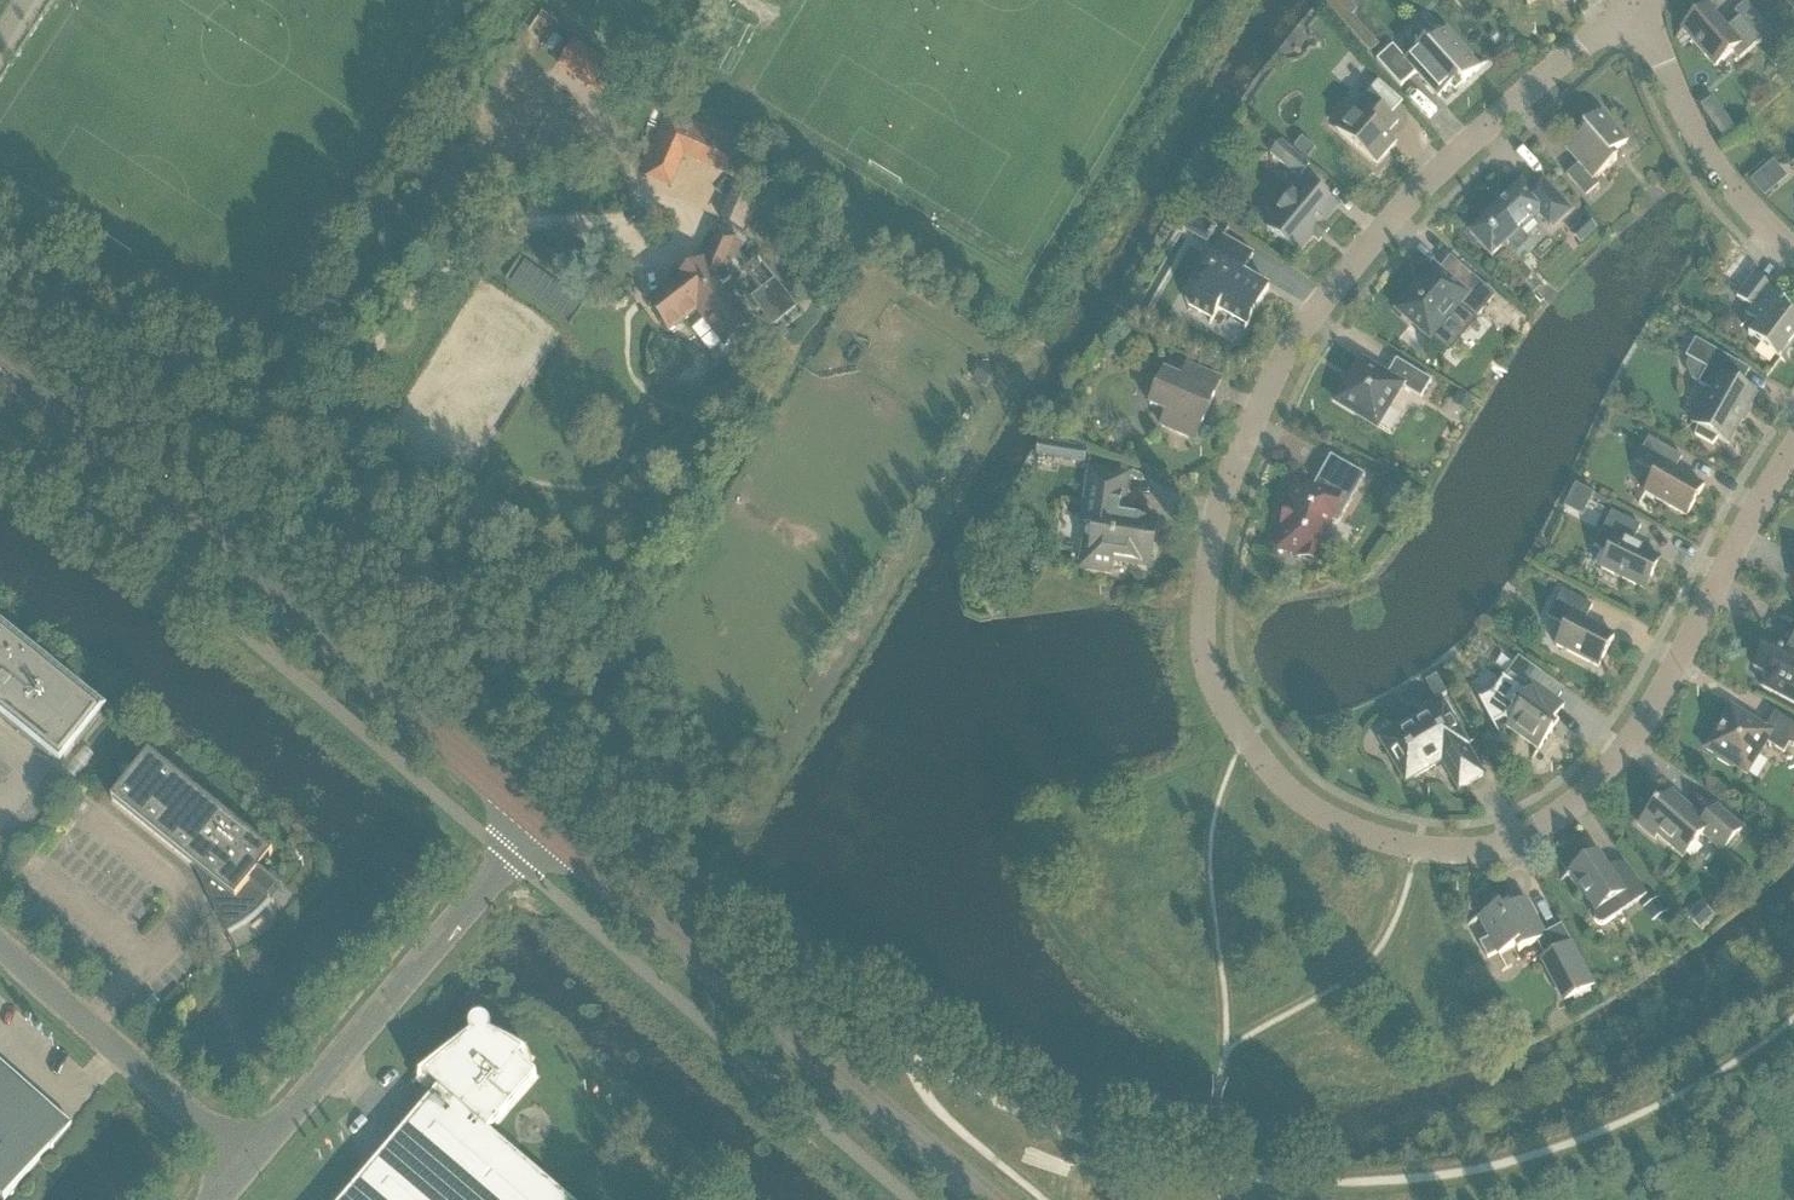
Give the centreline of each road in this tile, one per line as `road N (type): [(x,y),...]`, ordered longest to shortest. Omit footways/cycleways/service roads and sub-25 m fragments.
road 1 (residential): [(1793,453),(1619,769),(1559,820),(1504,848),(1417,853),(1322,815),(1240,742),(1201,670),(1192,604),(1208,522),(1269,384),(1308,320),(1415,198),(1634,0)]
road 2 (secondary): [(539,822),(0,368)]
road 3 (secondary): [(987,1199),(539,822)]
road 4 (unclassified): [(247,1164),(539,822)]
road 5 (unclassified): [(247,1164),(0,946)]
road 6 (residential): [(1793,257),(1734,198),(1696,139),(1636,0)]

